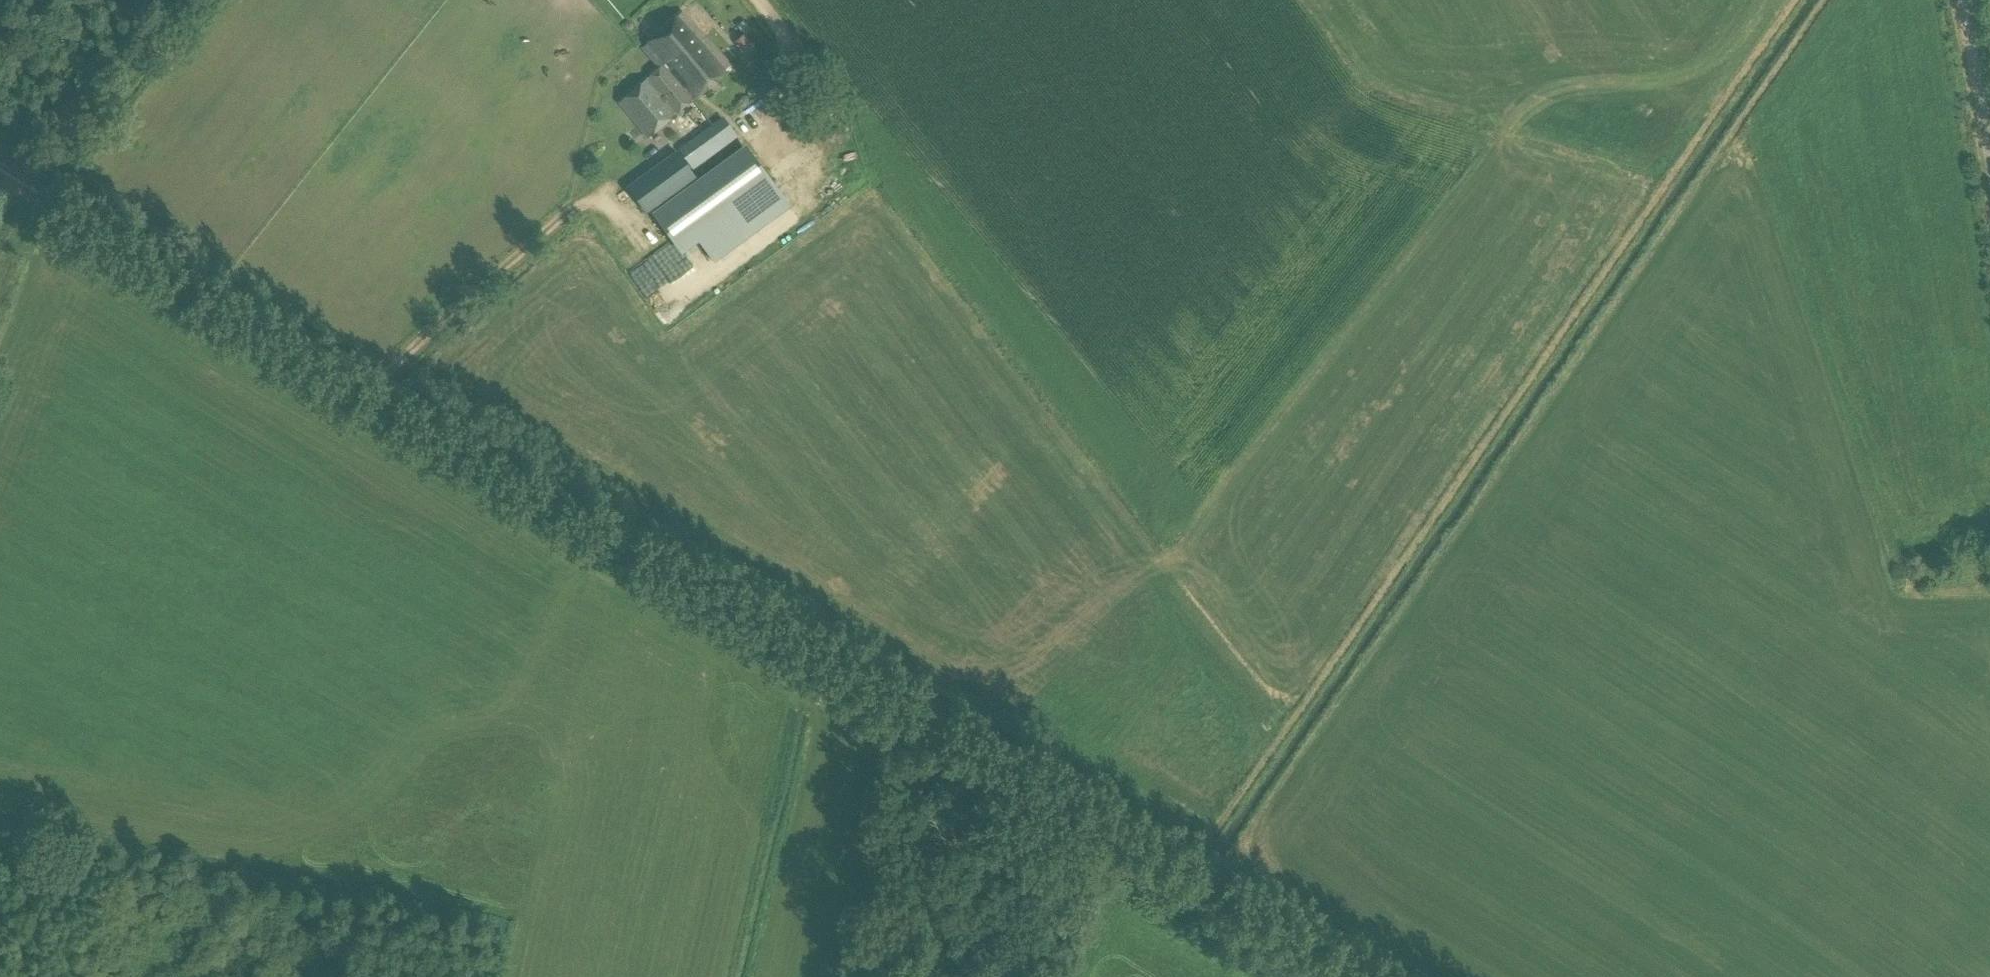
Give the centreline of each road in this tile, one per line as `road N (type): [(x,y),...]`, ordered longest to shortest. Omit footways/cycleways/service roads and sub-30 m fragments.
road 1 (track): [(0,171),(1388,976)]

